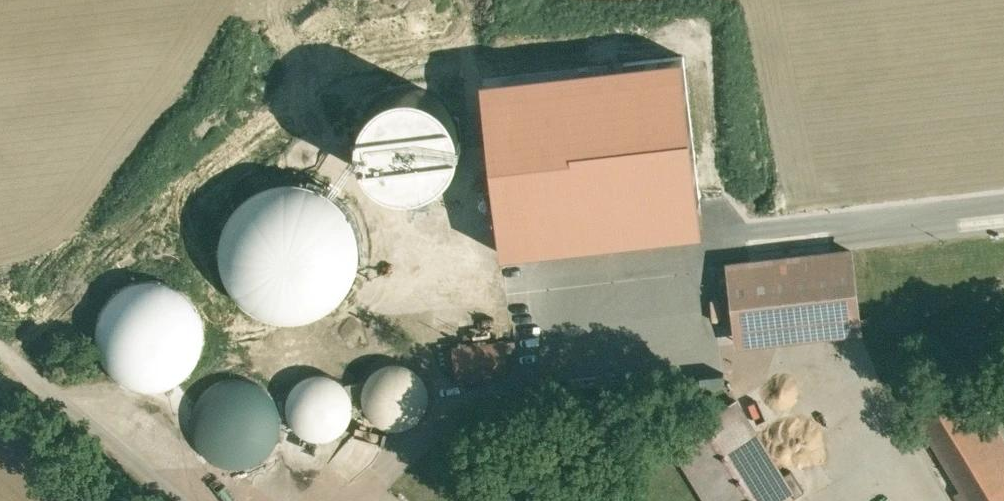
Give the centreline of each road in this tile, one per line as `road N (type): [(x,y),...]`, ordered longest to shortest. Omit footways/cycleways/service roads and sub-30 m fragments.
road 1 (track): [(0,351),(180,500)]

